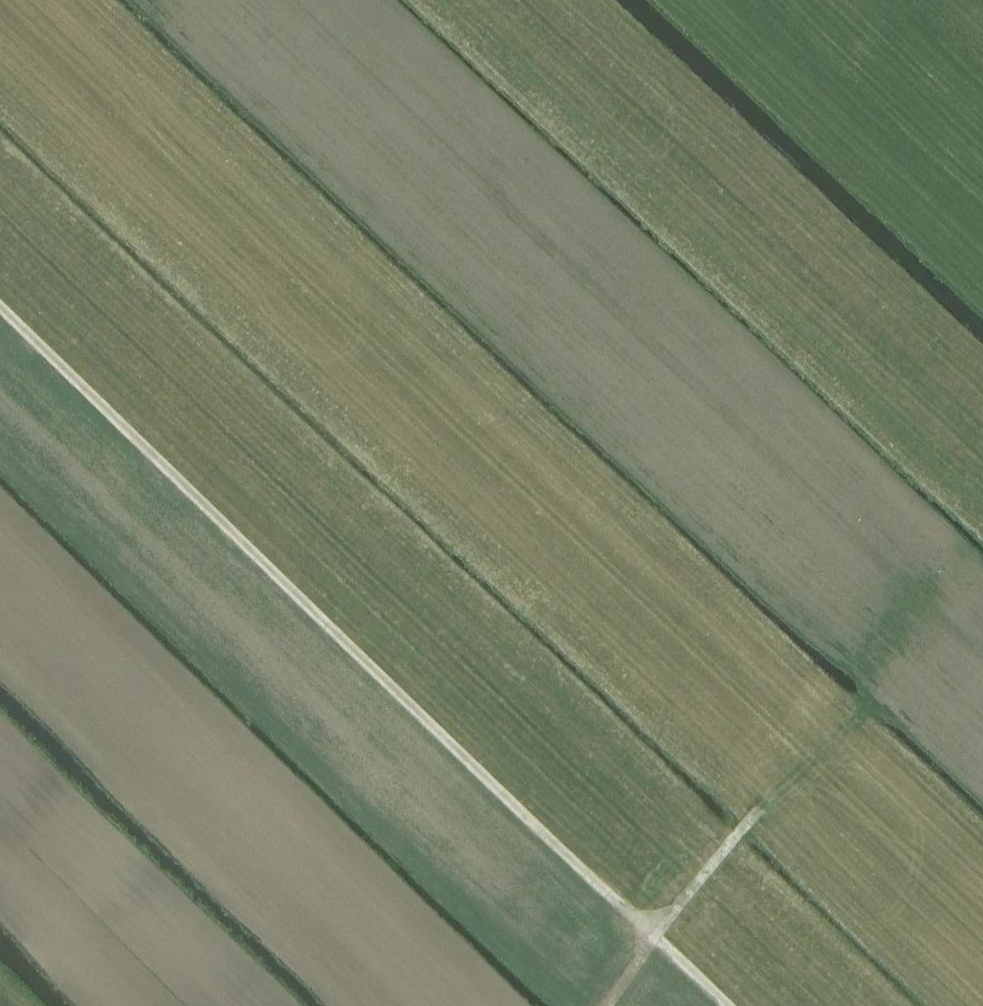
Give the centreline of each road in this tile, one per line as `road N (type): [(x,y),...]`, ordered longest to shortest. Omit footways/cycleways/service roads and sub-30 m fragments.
road 1 (track): [(726,1005),(0,307)]
road 2 (track): [(608,1005),(746,824)]

